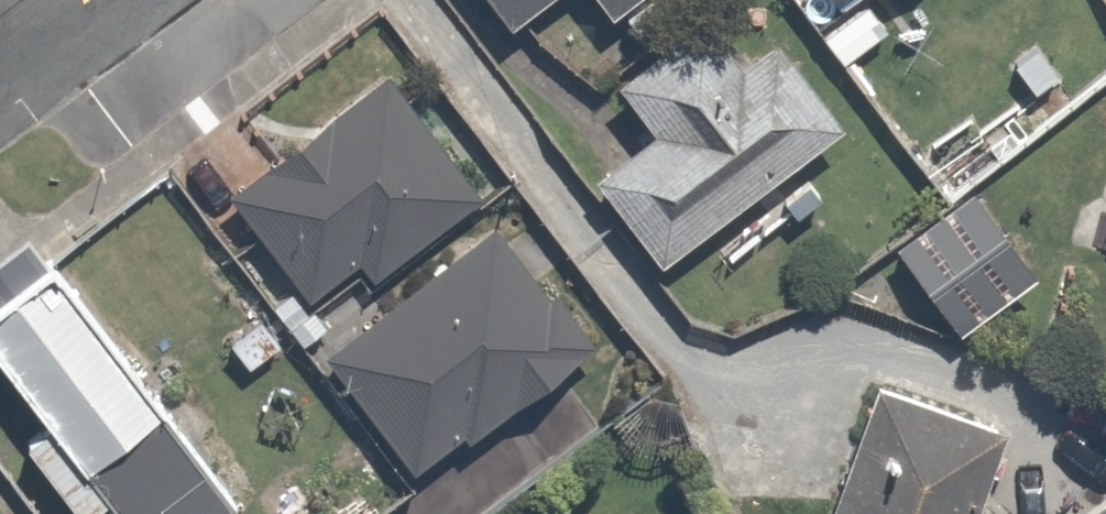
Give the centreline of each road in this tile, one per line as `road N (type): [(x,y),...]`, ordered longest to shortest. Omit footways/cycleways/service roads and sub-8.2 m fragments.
road 1 (residential): [(99,0),(0,77)]

